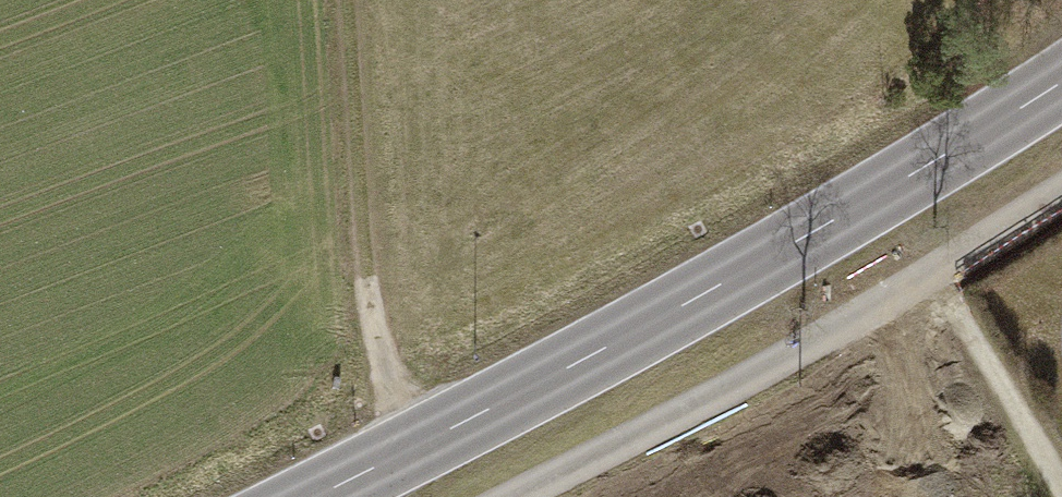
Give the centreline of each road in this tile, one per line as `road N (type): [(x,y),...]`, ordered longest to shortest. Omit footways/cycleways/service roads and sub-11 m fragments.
road 1 (secondary): [(310,496),(675,308),(1061,79)]
road 2 (track): [(338,0),(371,334),(413,446)]
road 3 (track): [(1061,492),(937,273)]

